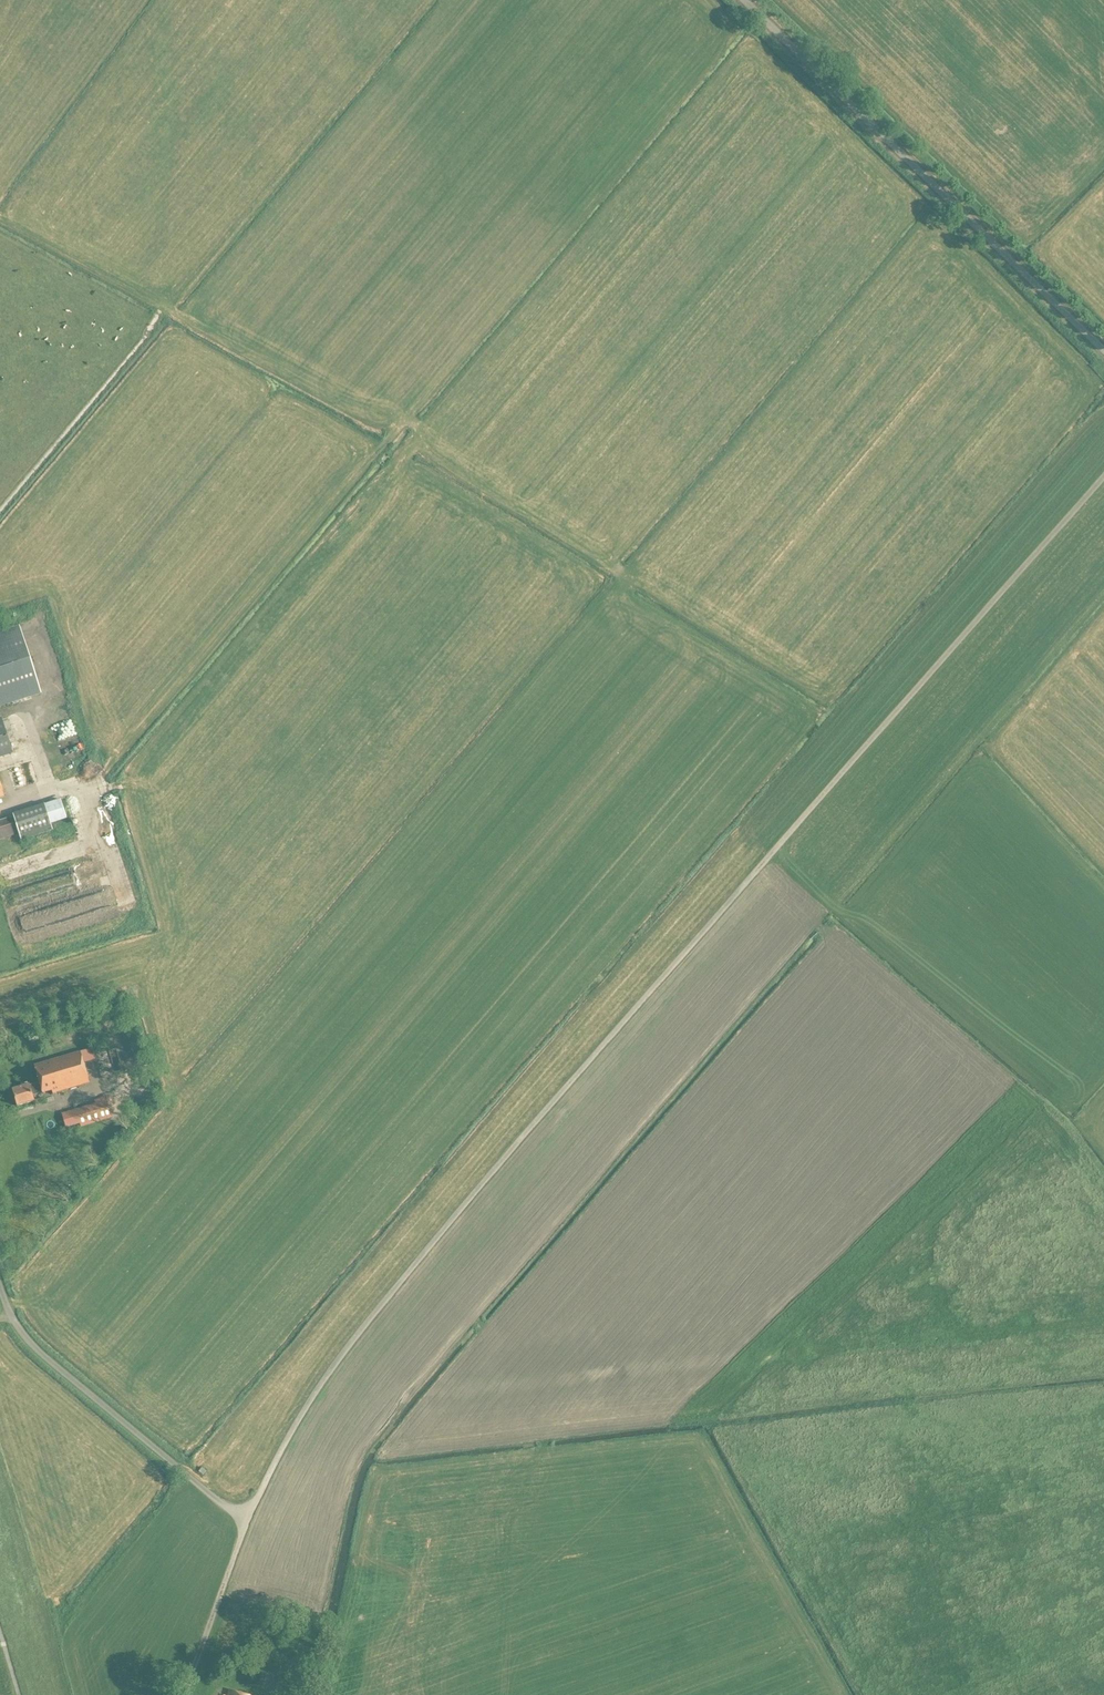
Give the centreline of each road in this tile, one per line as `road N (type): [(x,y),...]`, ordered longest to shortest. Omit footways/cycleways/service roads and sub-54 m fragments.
road 1 (unclassified): [(1103,477),(356,1335),(245,1520),(23,1336),(0,1278)]
road 2 (unclassified): [(1103,347),(748,0)]
road 3 (track): [(0,511),(159,321)]

